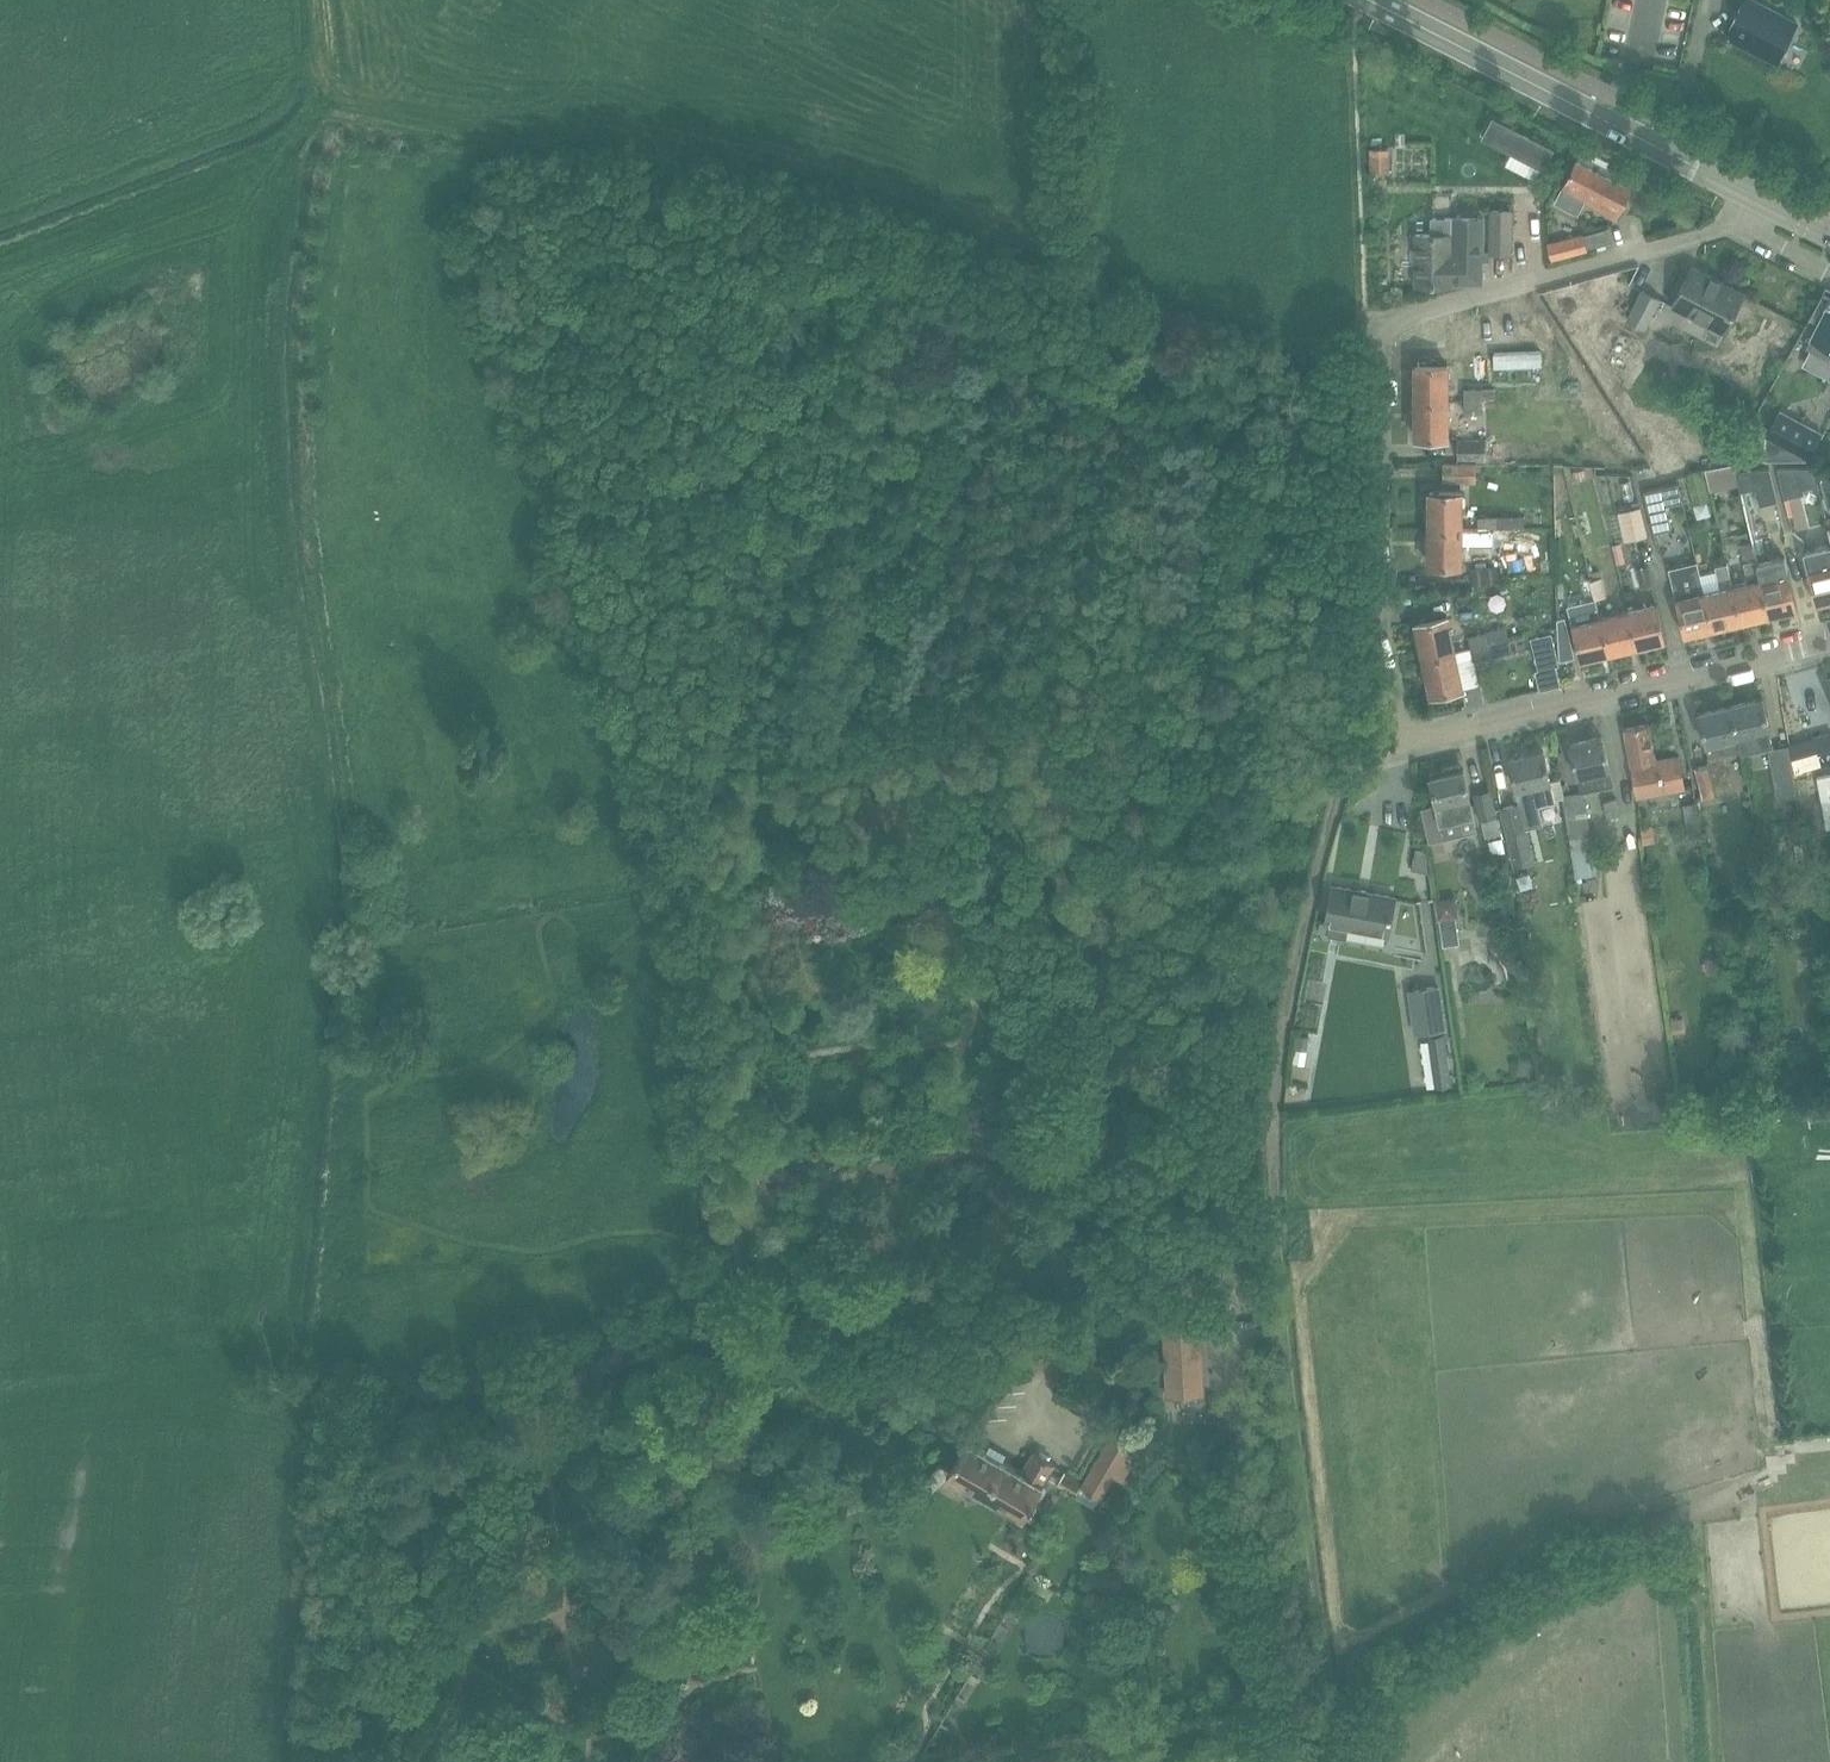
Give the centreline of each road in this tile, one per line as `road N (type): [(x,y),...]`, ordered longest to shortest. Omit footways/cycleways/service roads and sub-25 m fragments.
road 1 (track): [(1308,1753),(1269,1213),(1269,1105),(1280,997),(1338,789)]
road 2 (residential): [(1402,740),(1378,625),(1369,351),(1386,320),(1740,226)]
road 3 (tertiary): [(1772,205),(1370,0)]
road 4 (residential): [(1402,740),(1829,639)]

